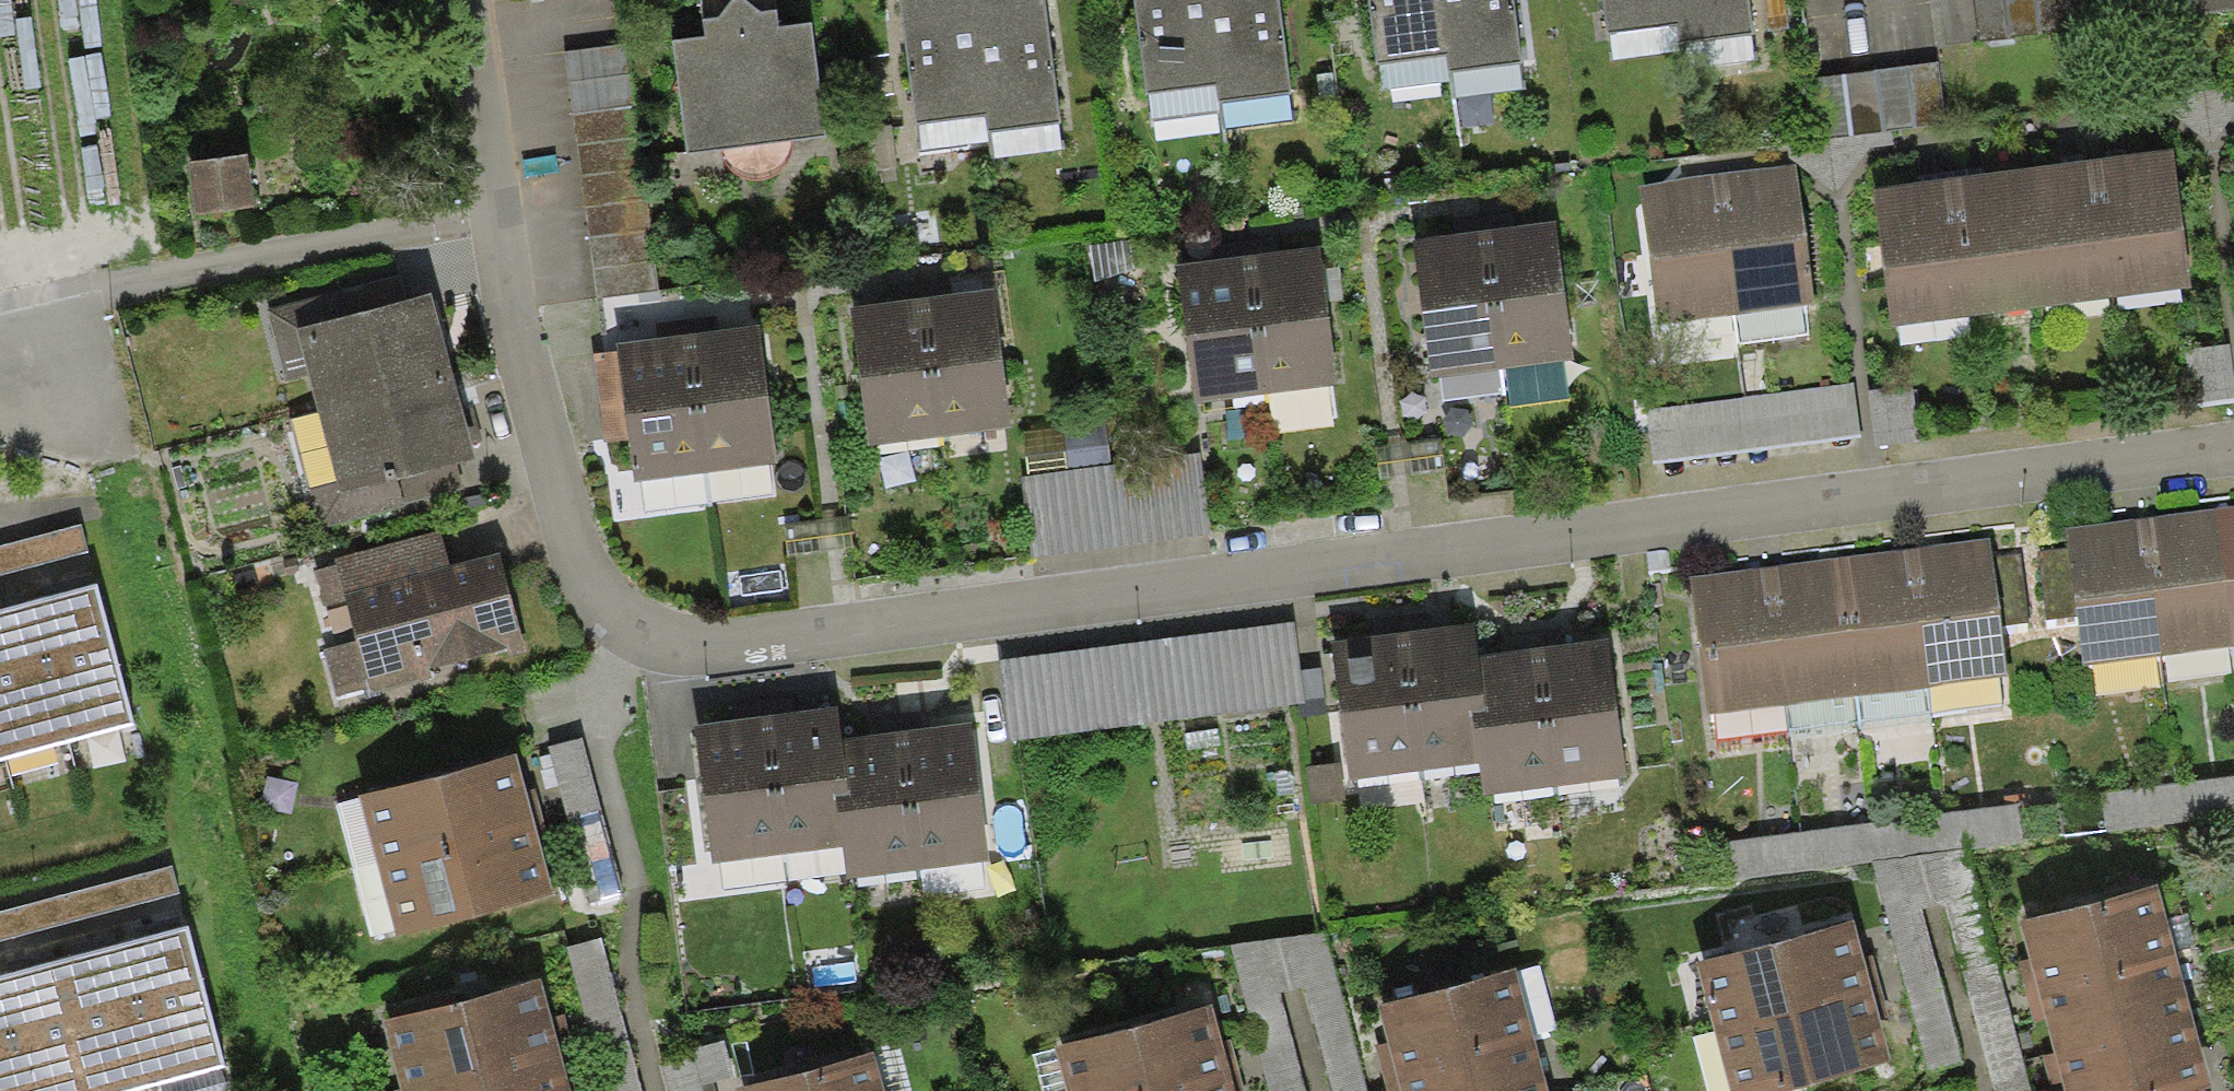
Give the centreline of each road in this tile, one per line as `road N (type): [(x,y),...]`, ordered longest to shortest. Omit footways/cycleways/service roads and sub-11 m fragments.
road 1 (residential): [(2233,429),(704,642),(633,624)]
road 2 (residential): [(633,624),(596,595),(555,517),(496,221),(463,0)]
road 3 (residential): [(656,1090),(632,992),(637,885),(589,709),(633,624)]

